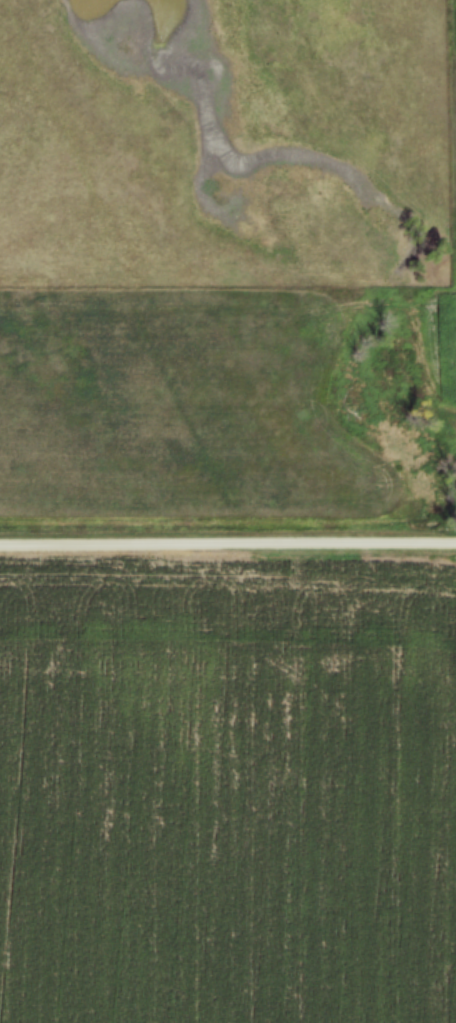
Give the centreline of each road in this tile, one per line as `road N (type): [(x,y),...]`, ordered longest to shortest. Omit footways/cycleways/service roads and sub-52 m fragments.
road 1 (residential): [(455,539),(0,539)]

